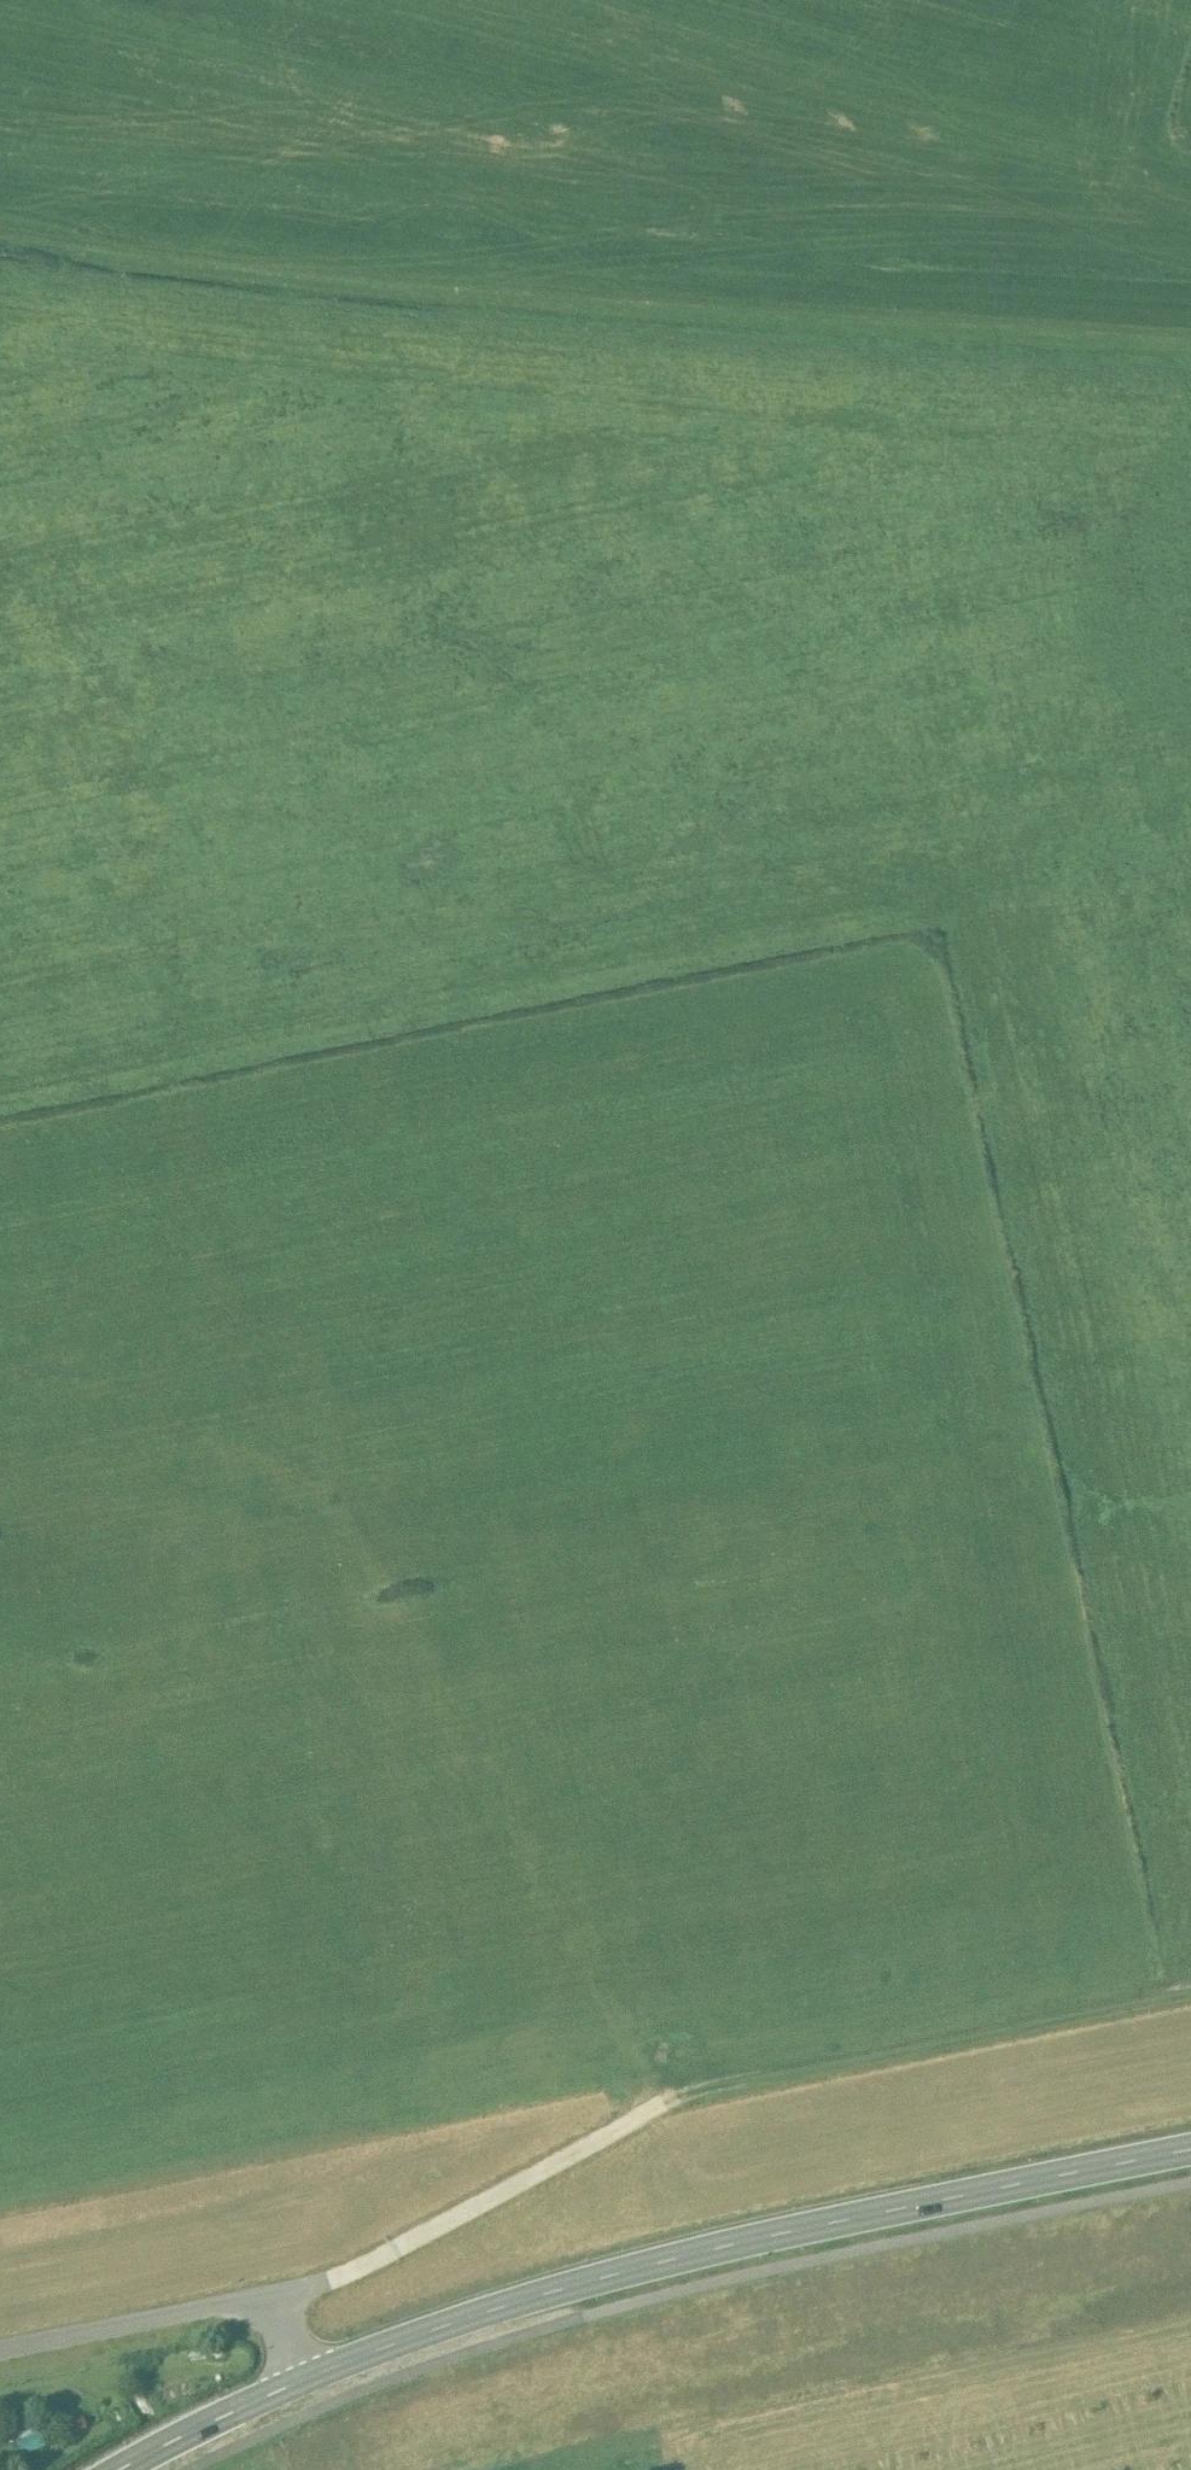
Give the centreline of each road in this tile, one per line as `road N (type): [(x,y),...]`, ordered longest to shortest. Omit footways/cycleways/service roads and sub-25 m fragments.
road 1 (secondary): [(1190,2158),(559,2297),(306,2384),(131,2469)]
road 2 (track): [(278,2303),(401,2249),(674,2097)]
road 3 (track): [(0,2352),(278,2303)]

